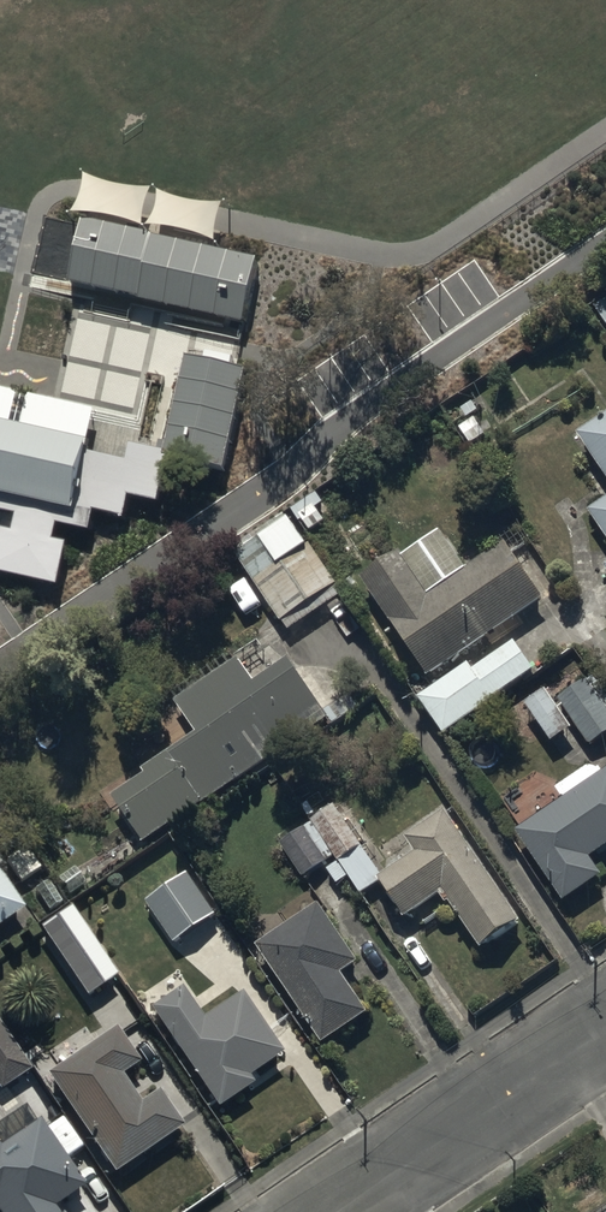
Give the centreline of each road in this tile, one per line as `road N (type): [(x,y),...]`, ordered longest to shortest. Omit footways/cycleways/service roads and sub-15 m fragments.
road 1 (residential): [(335,1211),(605,1028)]

